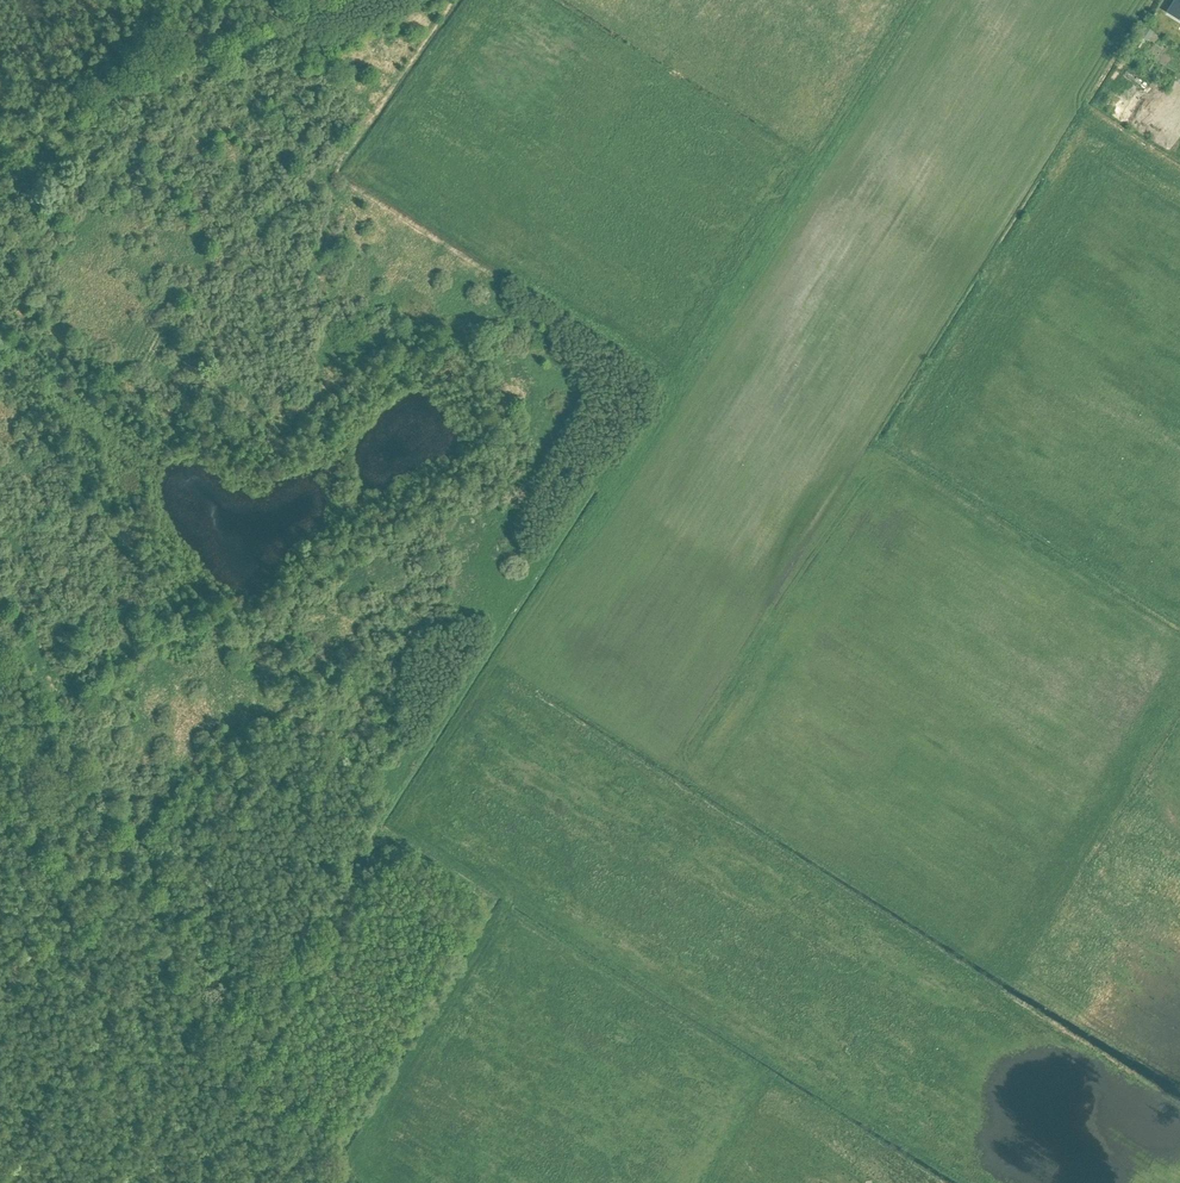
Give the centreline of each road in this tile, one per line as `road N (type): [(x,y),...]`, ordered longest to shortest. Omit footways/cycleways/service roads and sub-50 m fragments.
road 1 (track): [(818,153),(911,0)]

